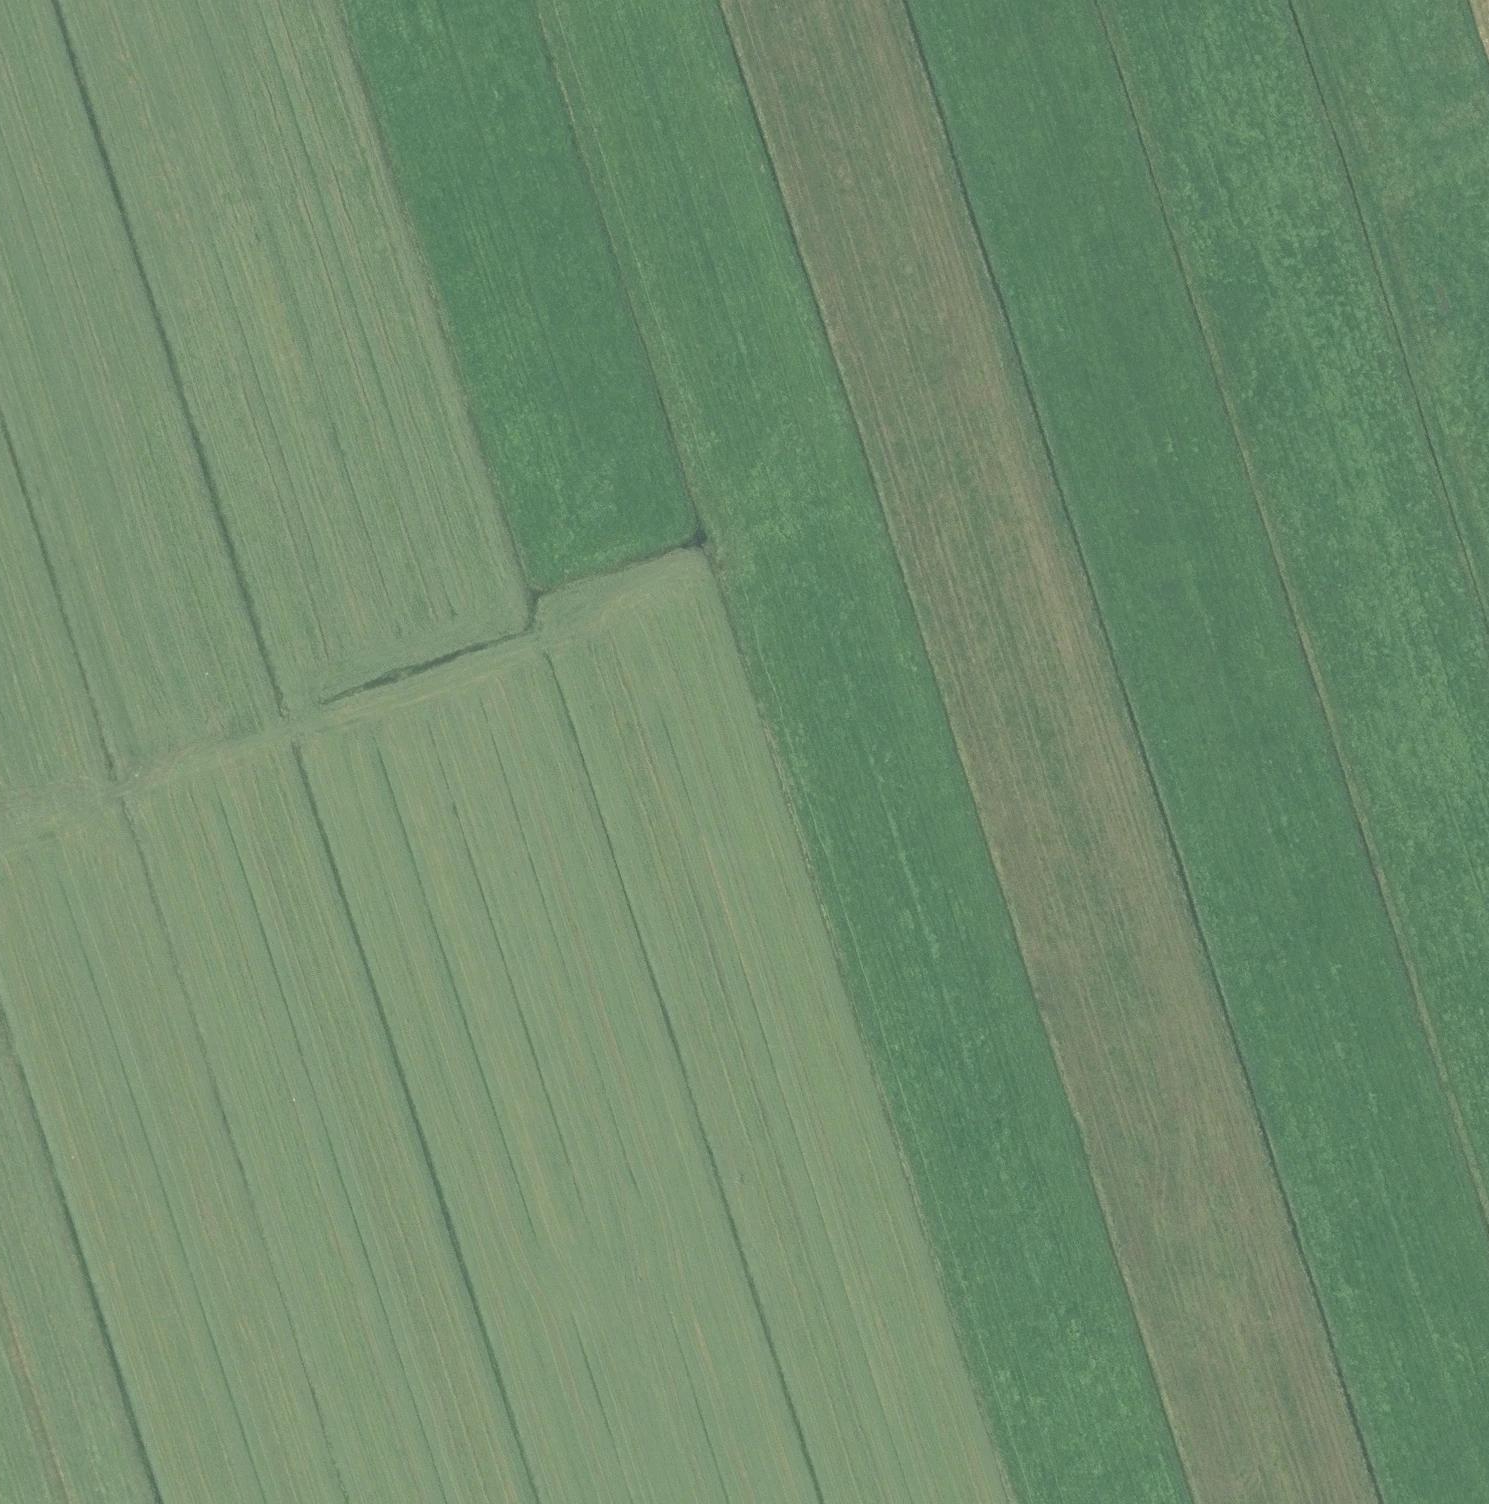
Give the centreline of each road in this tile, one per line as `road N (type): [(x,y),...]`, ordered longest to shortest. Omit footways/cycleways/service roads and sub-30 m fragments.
road 1 (track): [(106,800),(0,470)]
road 2 (track): [(0,837),(288,731)]

